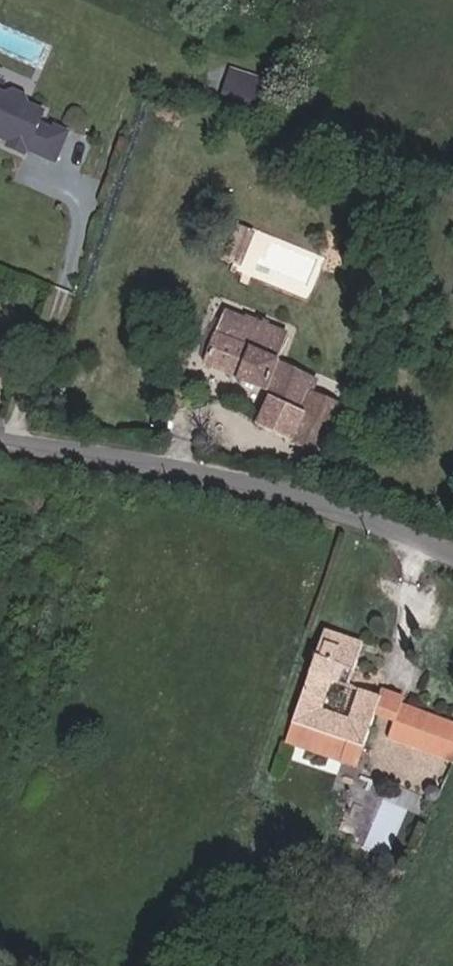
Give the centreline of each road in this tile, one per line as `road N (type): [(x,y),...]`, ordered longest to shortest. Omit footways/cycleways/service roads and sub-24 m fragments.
road 1 (tertiary): [(452,545),(399,516),(0,446)]

